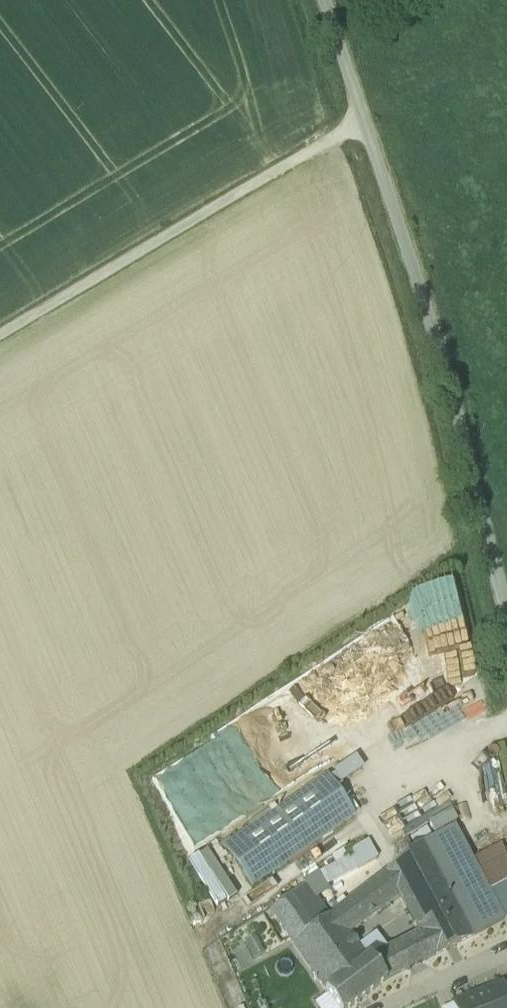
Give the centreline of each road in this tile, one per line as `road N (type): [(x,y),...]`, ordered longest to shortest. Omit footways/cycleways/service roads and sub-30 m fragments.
road 1 (unclassified): [(506,625),(448,378),(323,0)]
road 2 (track): [(0,350),(366,132)]

